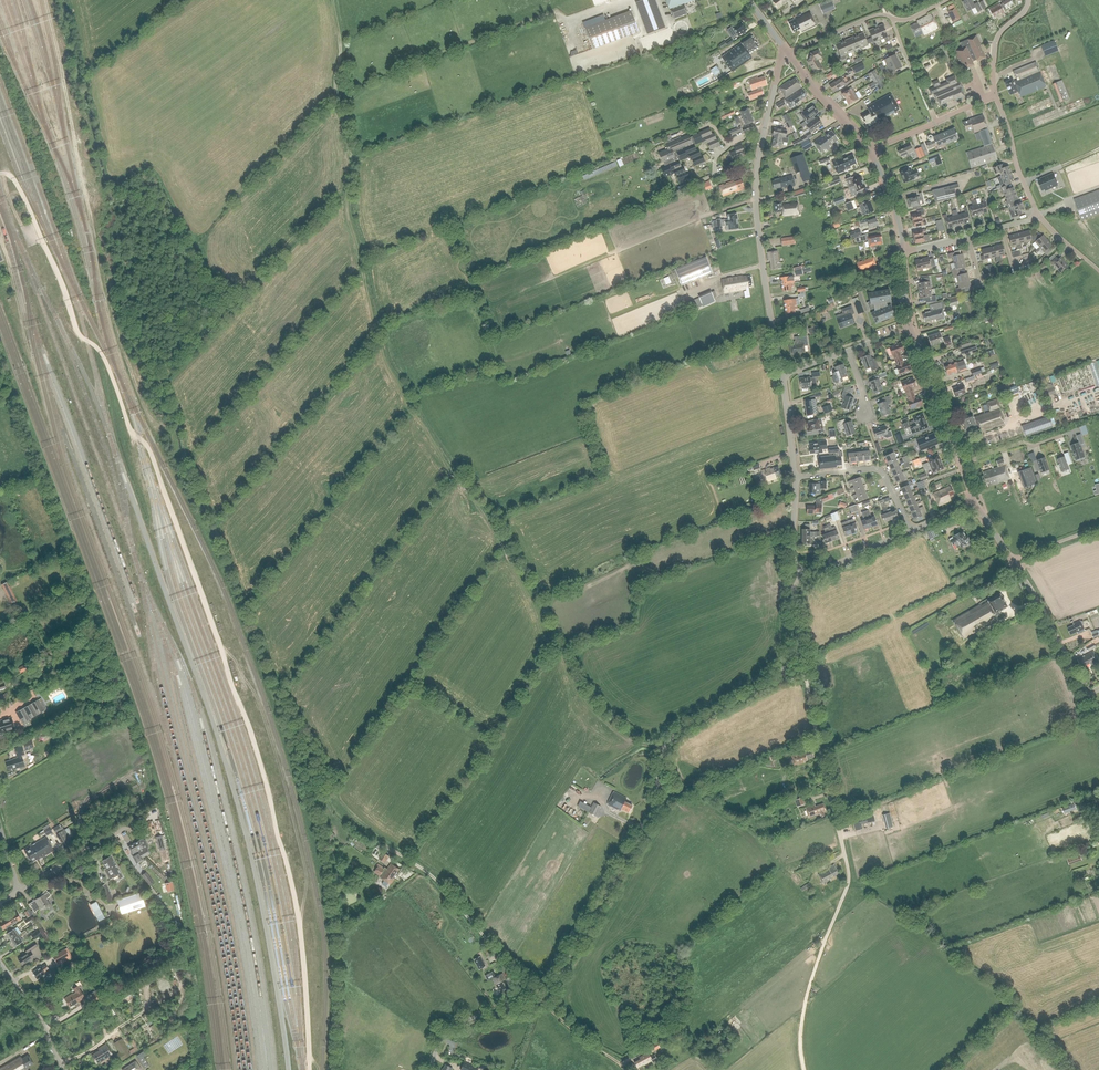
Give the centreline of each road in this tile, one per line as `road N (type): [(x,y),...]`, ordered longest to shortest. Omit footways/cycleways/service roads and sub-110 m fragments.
road 1 (unclassified): [(429,1069),(453,1027),(529,1003),(552,985),(647,823),(667,744),(768,684),(790,661),(802,572)]
road 2 (track): [(402,856),(431,877),(546,1005),(626,1069)]
road 3 (unclassified): [(782,379),(755,203),(777,76)]
road 4 (track): [(825,940),(846,864),(804,669),(790,661)]
road 5 (tertiary): [(1098,719),(976,503)]
road 6 (residential): [(796,478),(877,471),(912,531)]
road 7 (tertiary): [(962,465),(912,327)]
road 8 (residential): [(868,150),(997,95)]
road 9 (track): [(805,1069),(805,999),(825,940)]
road 10 (unclassified): [(19,891),(131,825)]
road 11 (track): [(825,940),(727,1024)]
road 12 (unclassified): [(1039,214),(997,95)]
road 13 (unclassified): [(63,1069),(38,1017),(0,966)]

